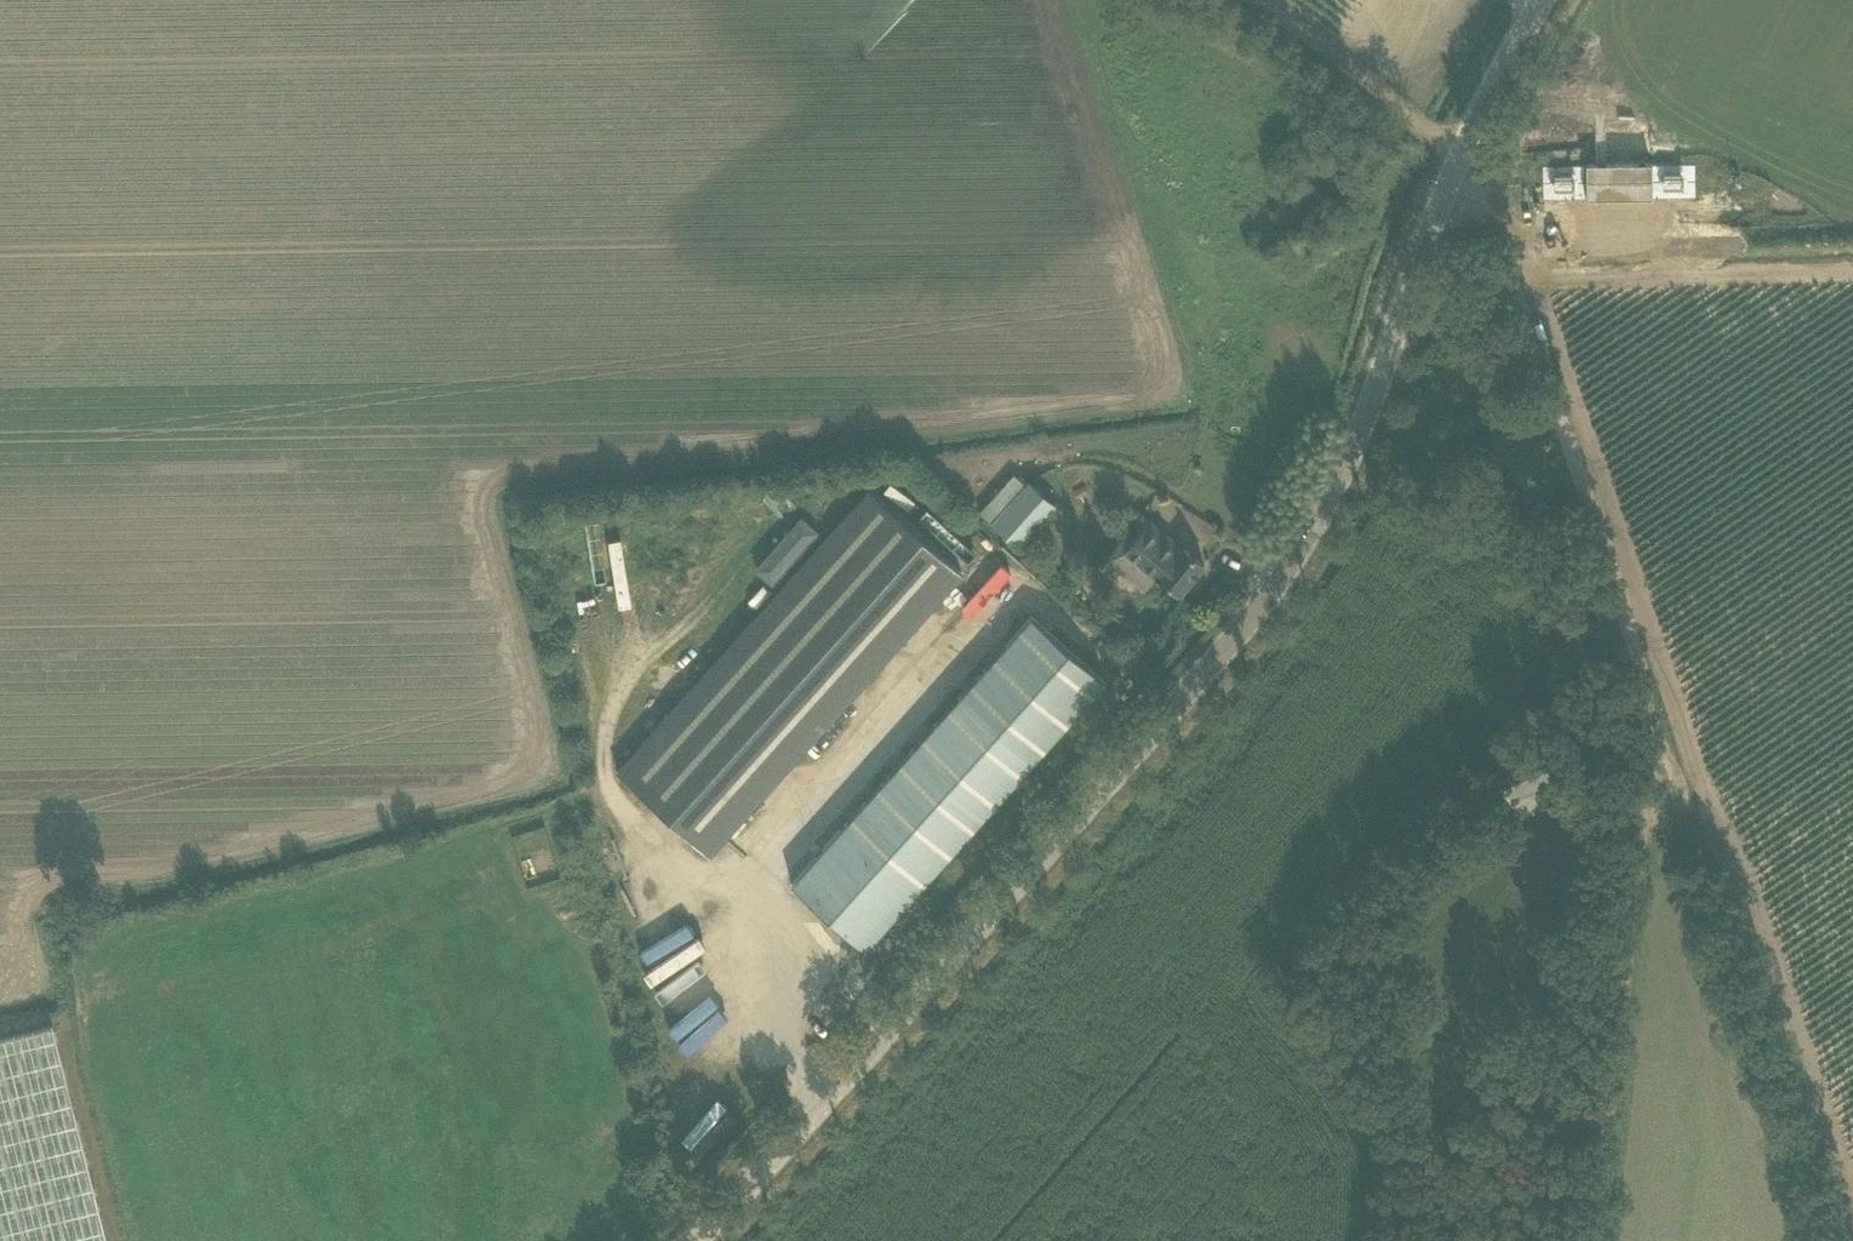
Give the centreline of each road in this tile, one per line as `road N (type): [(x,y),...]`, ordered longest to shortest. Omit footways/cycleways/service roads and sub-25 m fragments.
road 1 (tertiary): [(676,1240),(1253,617),(1347,460),(1390,357),(1449,168),(1509,38),(1539,0)]
road 2 (track): [(1500,237),(1648,690),(1592,1240)]
road 3 (track): [(1852,235),(1500,237)]
road 4 (track): [(1256,0),(1457,150)]

